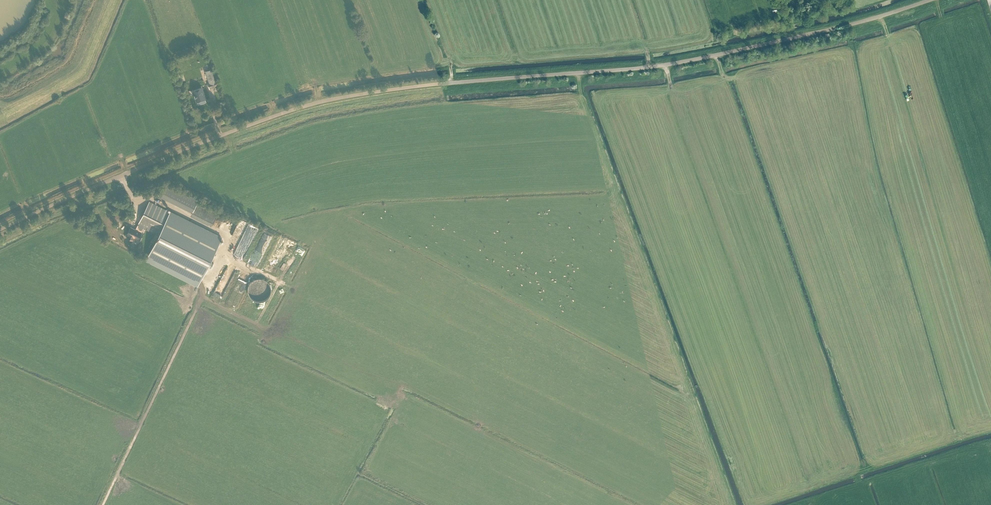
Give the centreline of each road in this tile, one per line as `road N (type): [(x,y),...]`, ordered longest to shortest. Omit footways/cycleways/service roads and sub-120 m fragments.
road 1 (unclassified): [(0,231),(304,105),(391,89),(666,63),(927,0)]
road 2 (unclassified): [(102,504),(205,292)]

